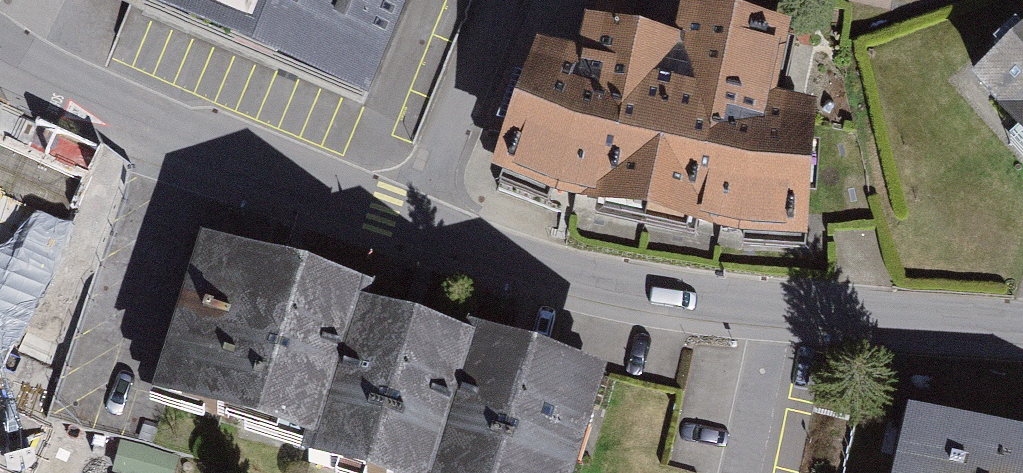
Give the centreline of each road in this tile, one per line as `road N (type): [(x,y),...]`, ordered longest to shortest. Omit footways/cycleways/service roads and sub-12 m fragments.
road 1 (residential): [(0,66),(166,149),(604,296),(777,318),(1022,331)]

